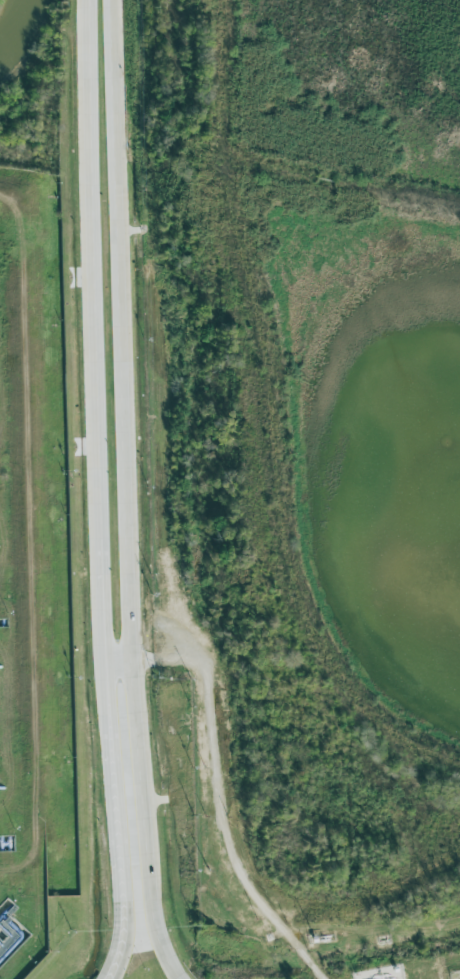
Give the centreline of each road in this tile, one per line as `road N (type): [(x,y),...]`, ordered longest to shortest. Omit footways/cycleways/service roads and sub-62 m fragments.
road 1 (primary): [(178,978),(151,902),(130,660),(109,0)]
road 2 (primary): [(88,0),(98,558)]
road 3 (primary): [(98,558),(123,930),(107,978)]

